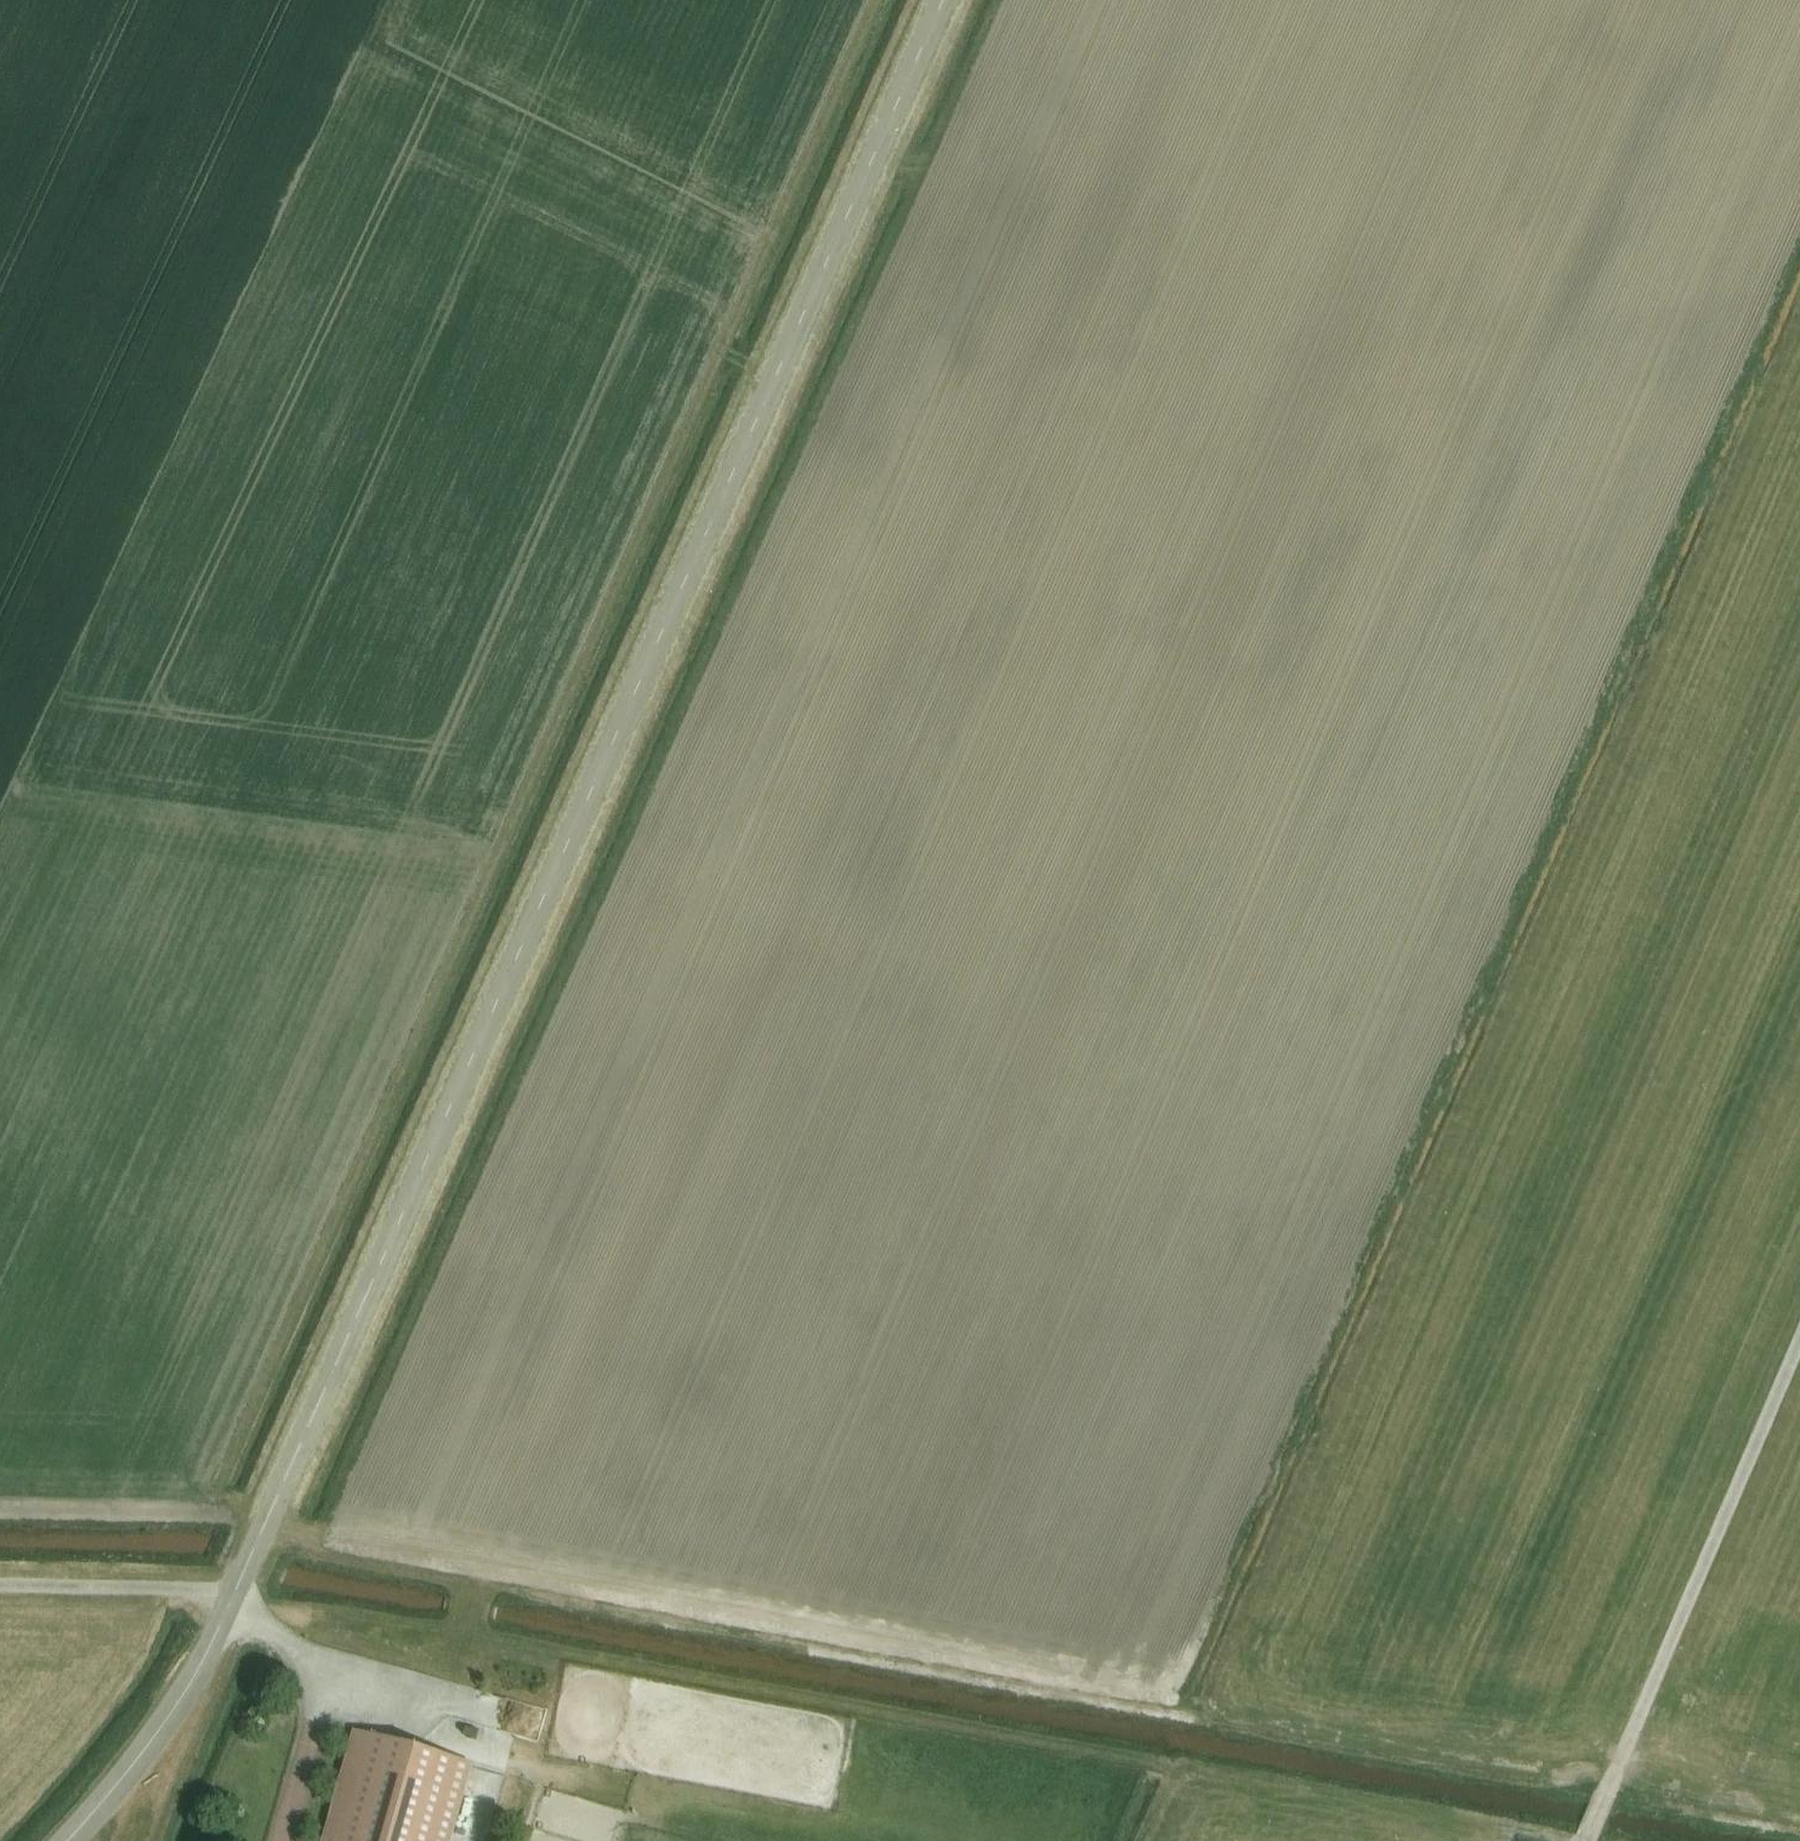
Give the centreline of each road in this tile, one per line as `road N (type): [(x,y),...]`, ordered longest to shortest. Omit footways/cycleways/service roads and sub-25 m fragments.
road 1 (unclassified): [(67,1840),(158,1734),(212,1645),(944,0)]
road 2 (track): [(1799,1339),(1607,1787)]

